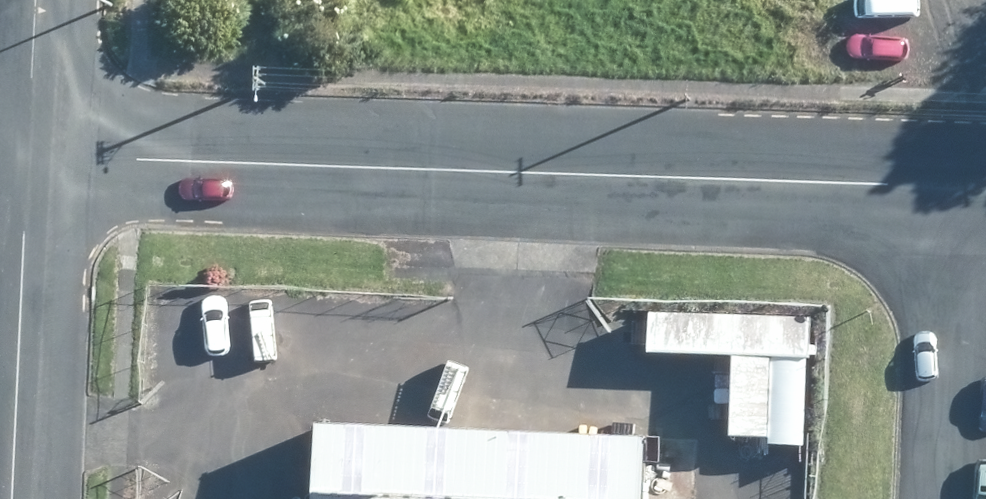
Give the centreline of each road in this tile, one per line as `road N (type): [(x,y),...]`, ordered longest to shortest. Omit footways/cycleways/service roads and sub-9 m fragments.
road 1 (residential): [(27,146),(959,192)]
road 2 (residential): [(12,498),(27,146)]
road 3 (residential): [(945,498),(959,192)]
road 4 (residential): [(27,146),(34,0)]

